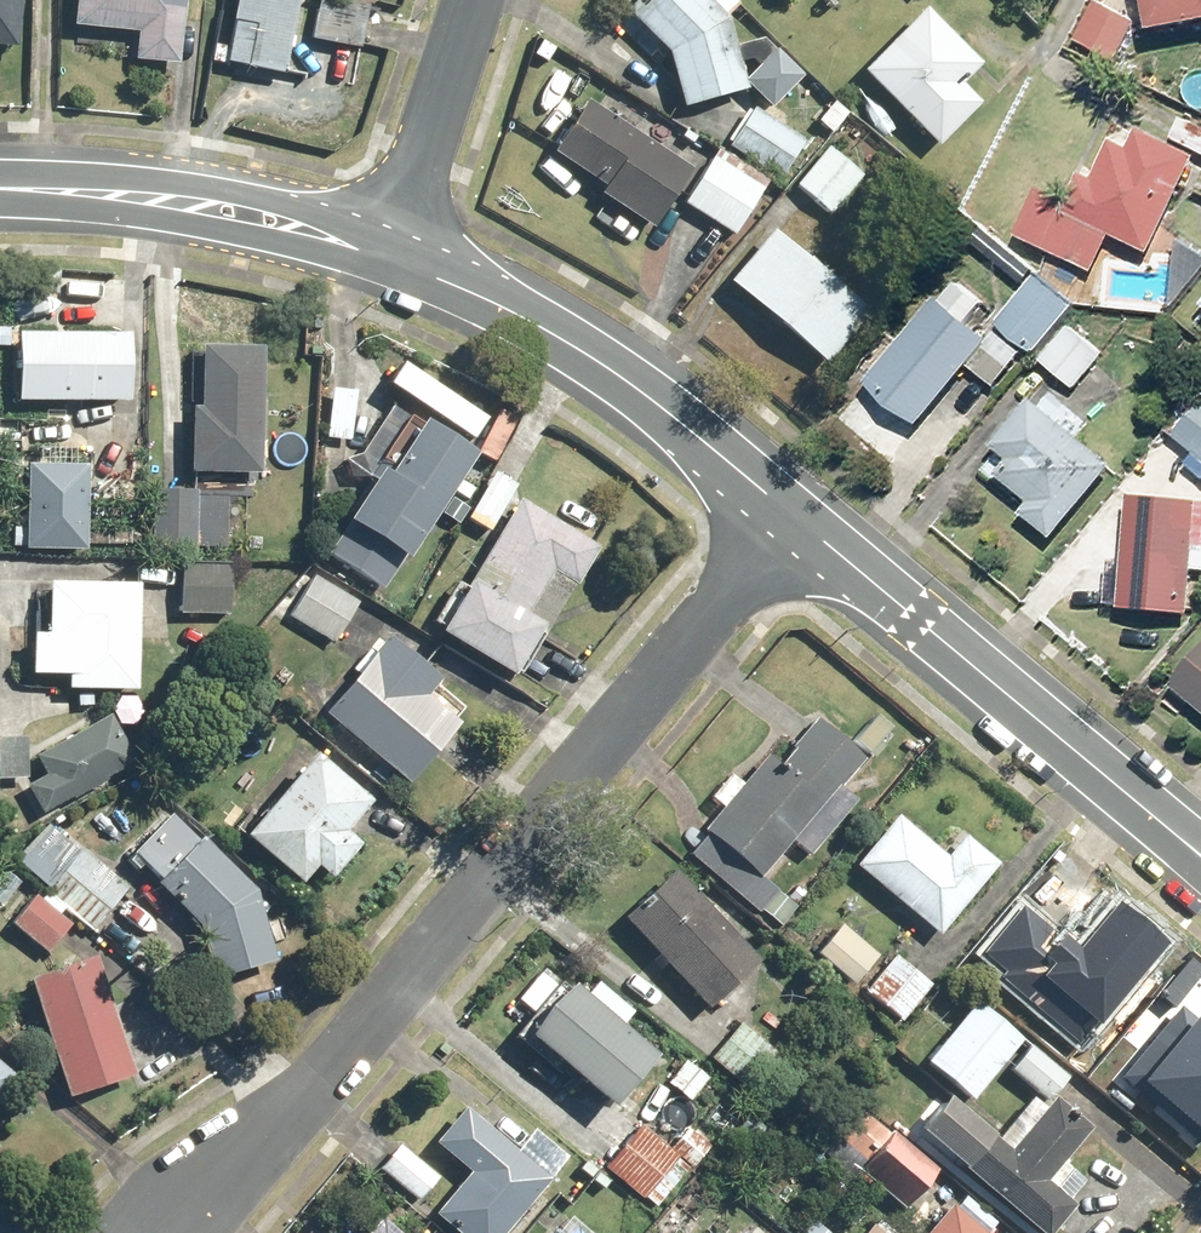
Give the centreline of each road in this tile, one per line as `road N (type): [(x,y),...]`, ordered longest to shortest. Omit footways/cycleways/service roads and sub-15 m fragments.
road 1 (residential): [(177,1232),(792,519)]
road 2 (secondary): [(1200,848),(792,519)]
road 3 (secondary): [(792,519),(604,366),(490,298),(382,252)]
road 4 (secondary): [(382,252),(198,205),(0,189)]
road 5 (residential): [(468,0),(382,252)]

